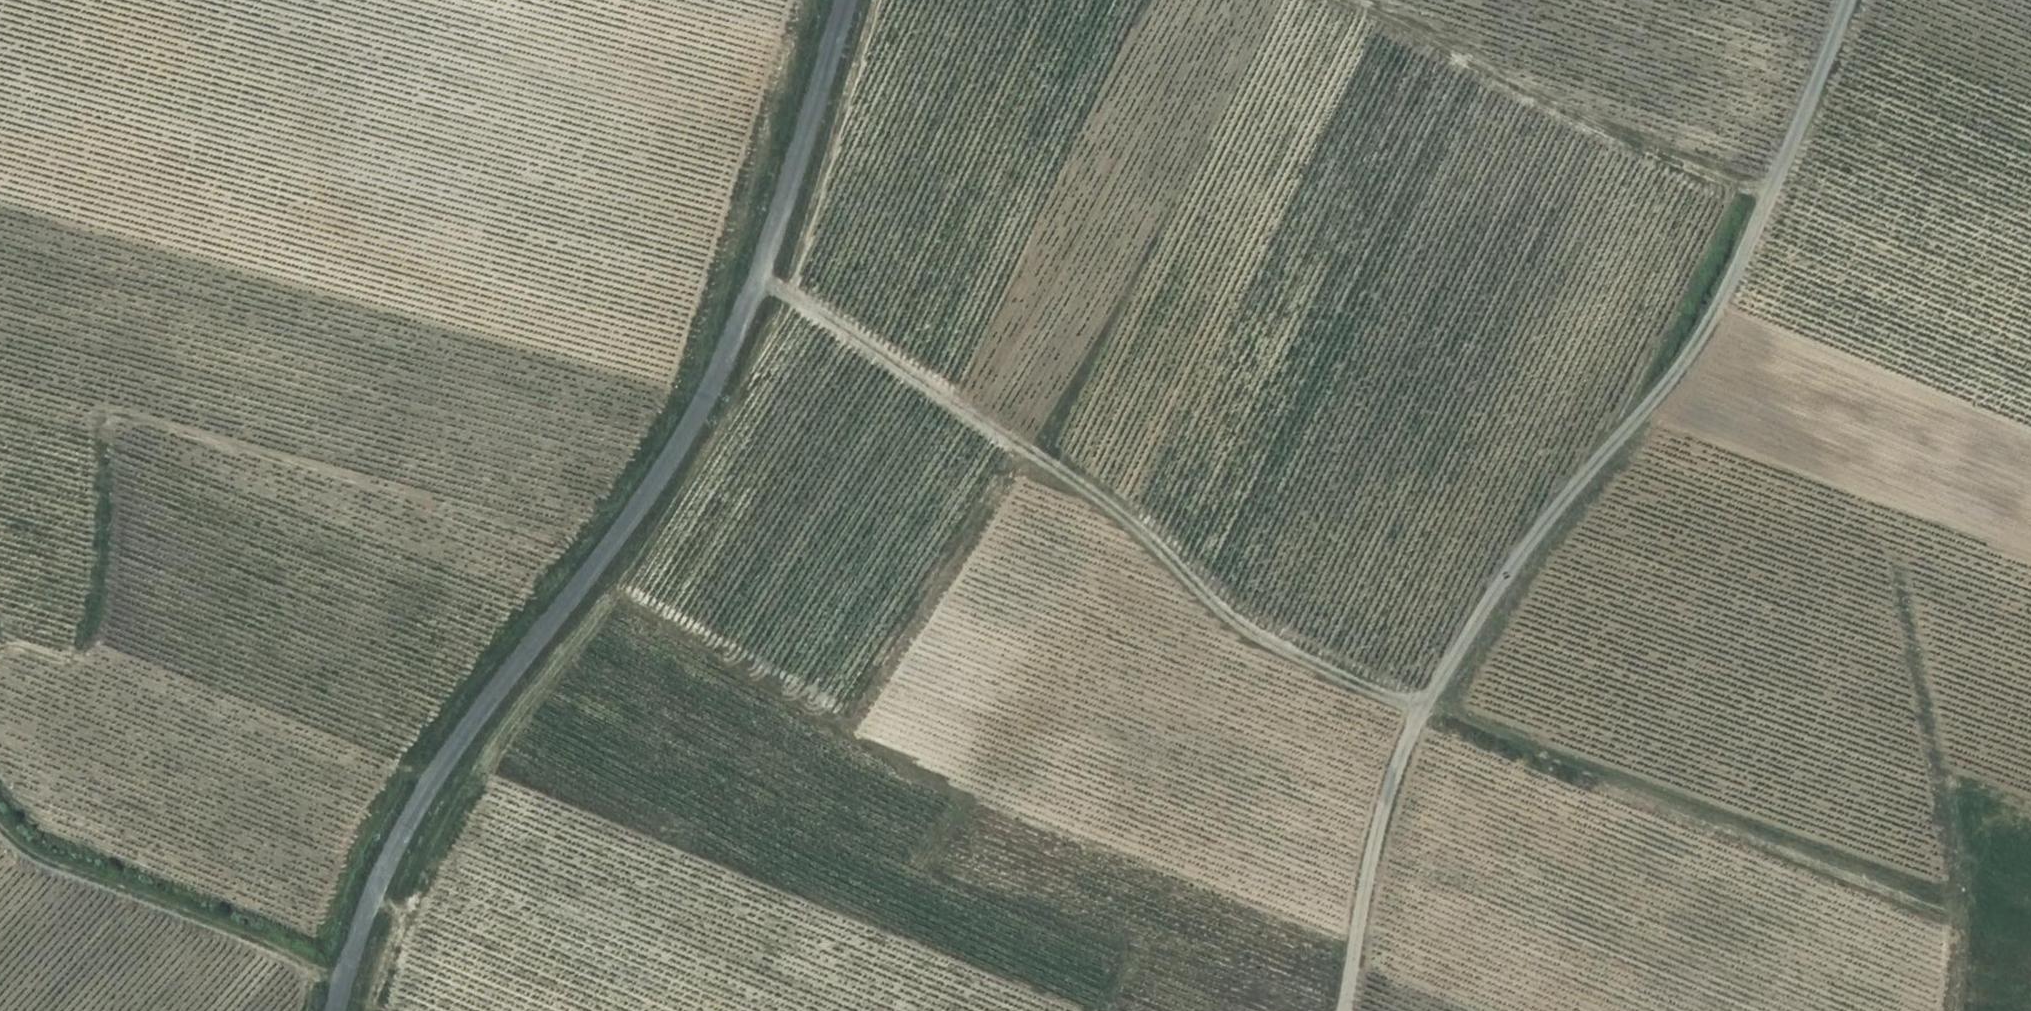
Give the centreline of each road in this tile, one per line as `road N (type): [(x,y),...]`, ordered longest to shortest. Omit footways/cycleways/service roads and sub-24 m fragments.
road 1 (track): [(1846,0),(1779,191),(1730,299),(1471,625),(1419,717),(1379,829),(1348,1010)]
road 2 (unclassified): [(850,0),(734,352),(675,461),(432,790),(383,885),(340,1010)]
road 3 (track): [(1419,717),(1296,663),(1221,620),(1132,522),(764,279)]
road 4 (track): [(0,830),(19,854),(349,980)]

